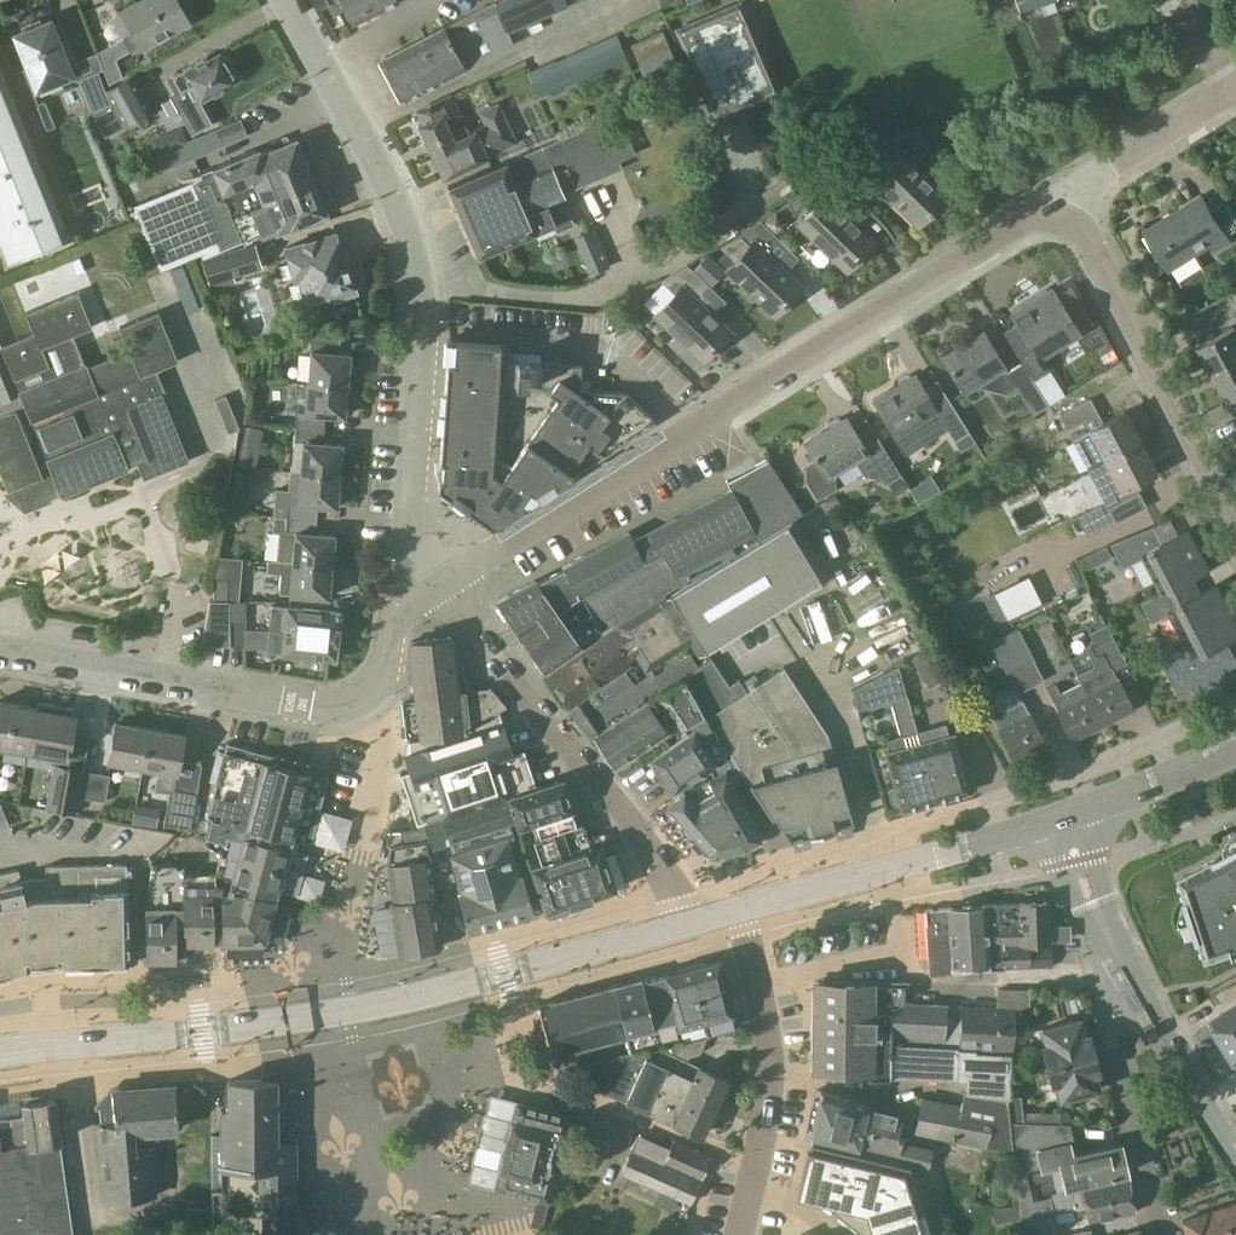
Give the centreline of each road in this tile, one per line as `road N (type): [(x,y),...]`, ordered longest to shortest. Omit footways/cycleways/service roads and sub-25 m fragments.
road 1 (residential): [(440,586),(1069,201)]
road 2 (tertiary): [(0,1055),(349,1012),(683,924)]
road 3 (residential): [(440,586),(409,534),(418,313),(405,233),(371,147),(287,0)]
road 4 (residential): [(683,924),(643,834),(440,586)]
road 5 (residential): [(364,698),(318,707),(0,648)]
road 6 (residential): [(1235,526),(1069,201)]
road 7 (tertiary): [(741,910),(1065,820)]
road 8 (residential): [(743,1234),(770,1064),(741,910)]
road 9 (residential): [(1116,955),(1109,1045),(1168,1234)]
road 10 (tertiary): [(1235,1156),(1116,955)]
road 11 (residential): [(1235,86),(1069,201)]
road 12 (tertiary): [(1065,820),(1235,749)]
road 13 (residential): [(360,846),(379,749),(364,698)]
road 14 (tertiary): [(1116,955),(1065,820)]
road 15 (residential): [(364,698),(387,668),(393,626),(440,586)]

